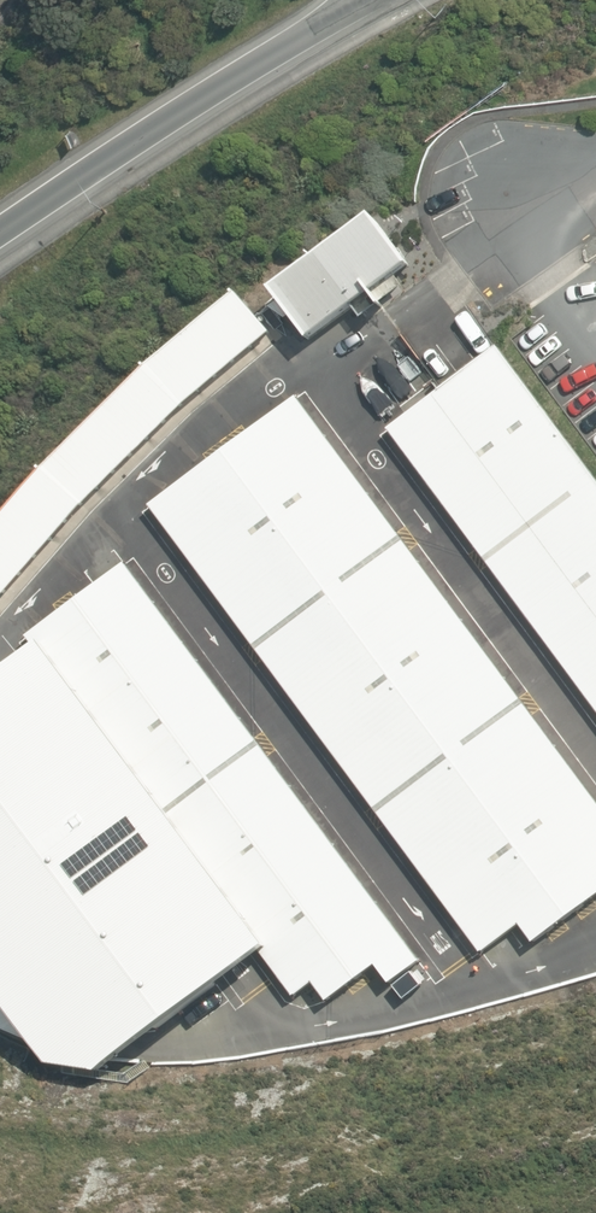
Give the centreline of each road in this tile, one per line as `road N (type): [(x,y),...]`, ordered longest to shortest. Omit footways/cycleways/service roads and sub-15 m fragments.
road 1 (trunk): [(345,18),(191,108),(0,238)]

